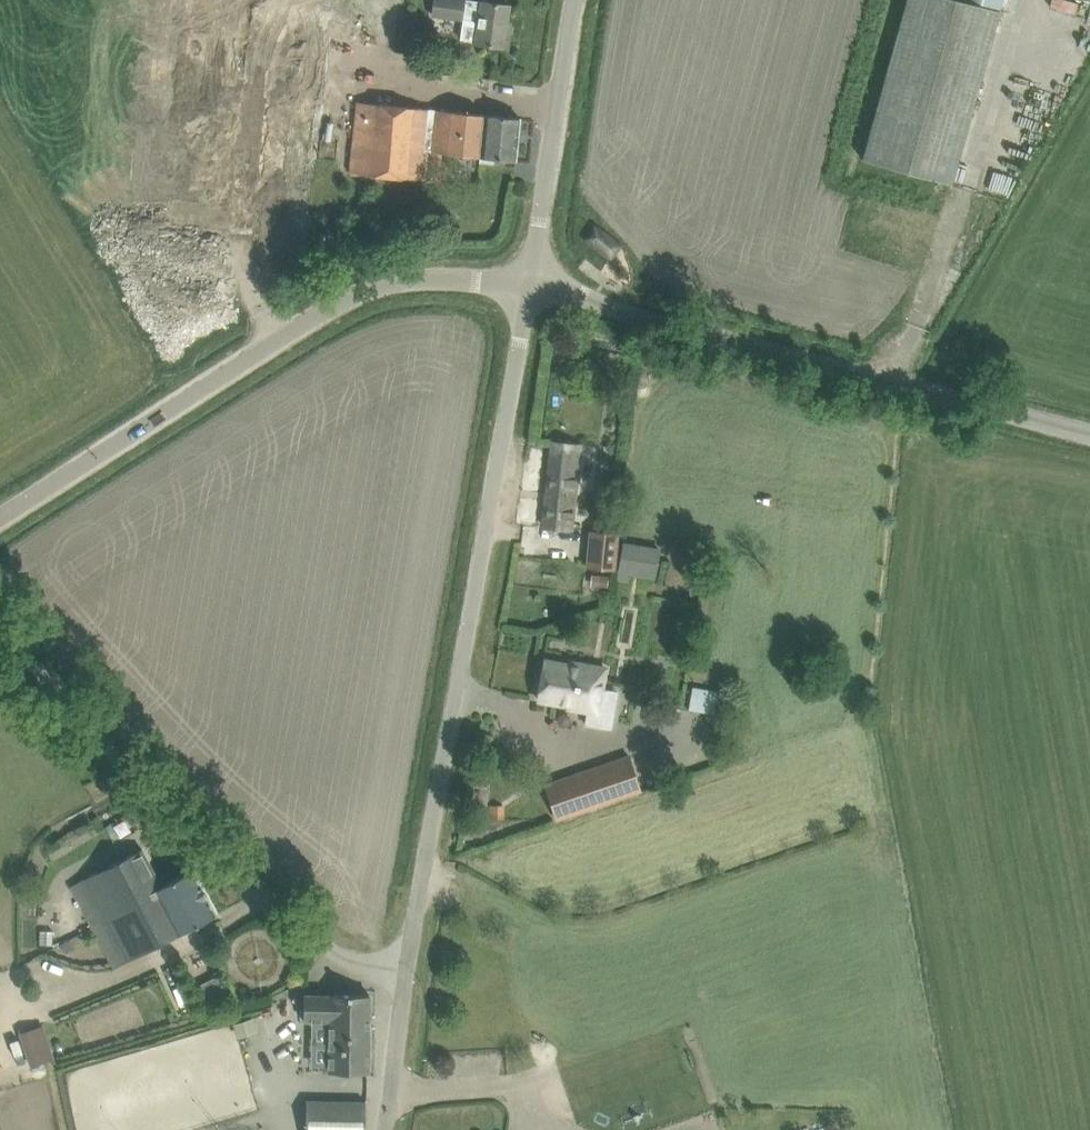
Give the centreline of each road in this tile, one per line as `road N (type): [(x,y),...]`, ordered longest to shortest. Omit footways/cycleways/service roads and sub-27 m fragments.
road 1 (unclassified): [(407,976),(530,285)]
road 2 (unclassified): [(0,517),(345,300),(426,278),(530,285)]
road 3 (unclassified): [(1089,433),(530,285)]
road 4 (unclassified): [(407,976),(348,960),(206,847),(0,628)]
road 5 (unclassified): [(530,285),(576,0)]
road 6 (unclassified): [(386,1129),(407,976)]

